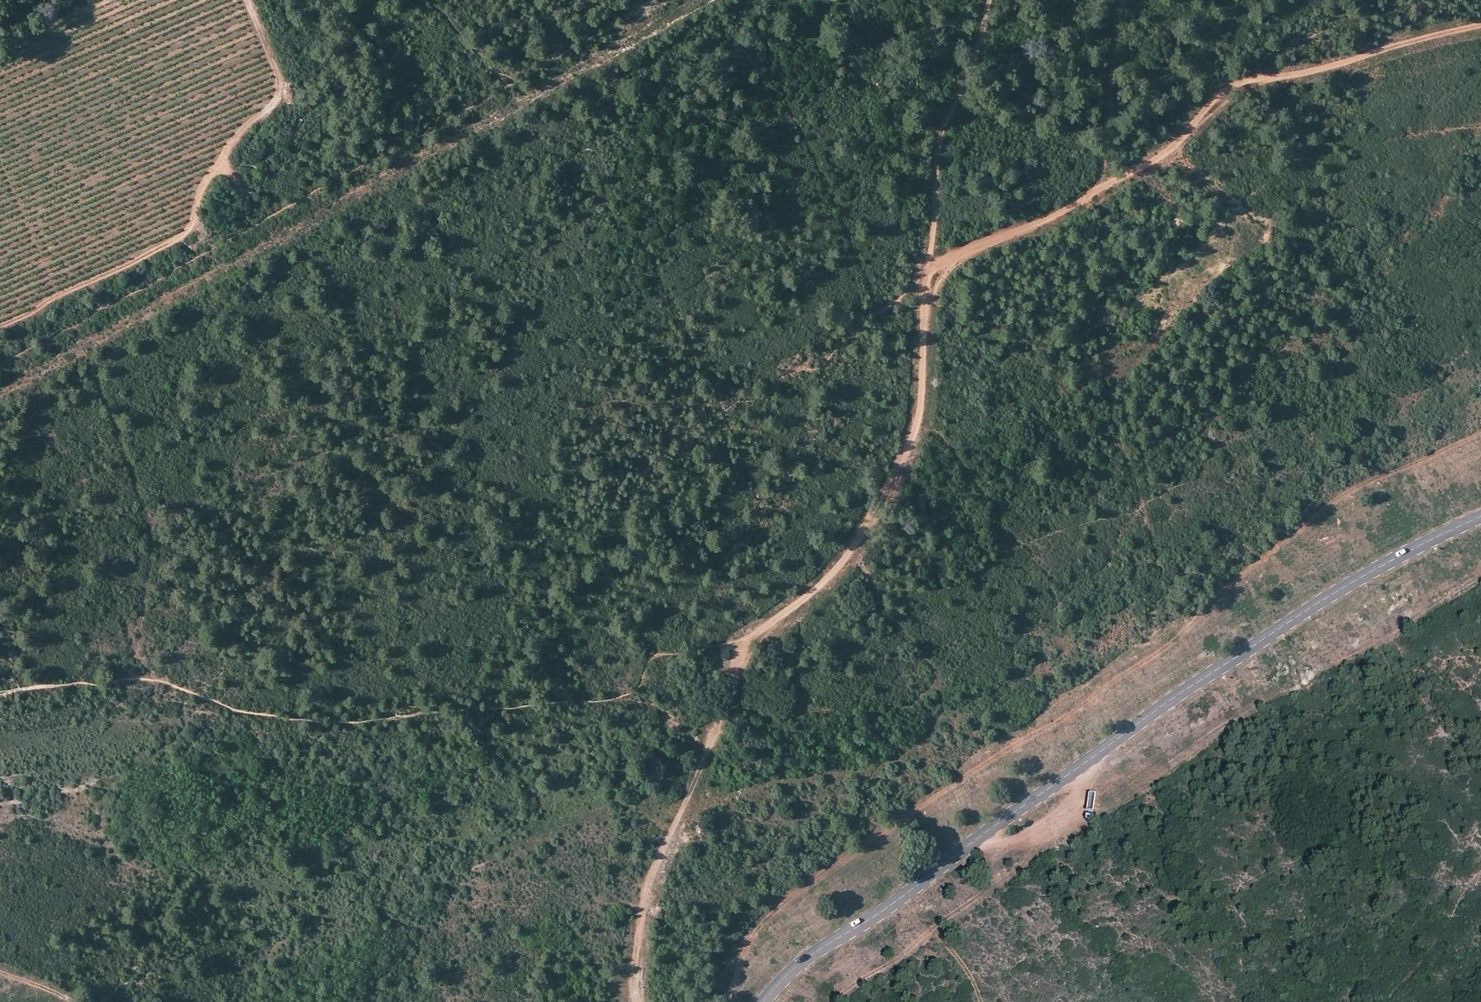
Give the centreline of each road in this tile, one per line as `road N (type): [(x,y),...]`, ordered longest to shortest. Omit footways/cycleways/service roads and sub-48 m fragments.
road 1 (track): [(637,1001),(634,964),(648,881),(730,707),(743,657),(833,574),(893,489),(927,372),(937,152),(983,44),(992,0)]
road 2 (tertiary): [(1480,516),(1333,593),(1176,698),(802,964),(761,1001)]
road 3 (track): [(1480,26),(1225,89),(1163,156),(928,271)]
road 4 (track): [(247,0),(278,90),(210,176),(188,231),(0,326)]

